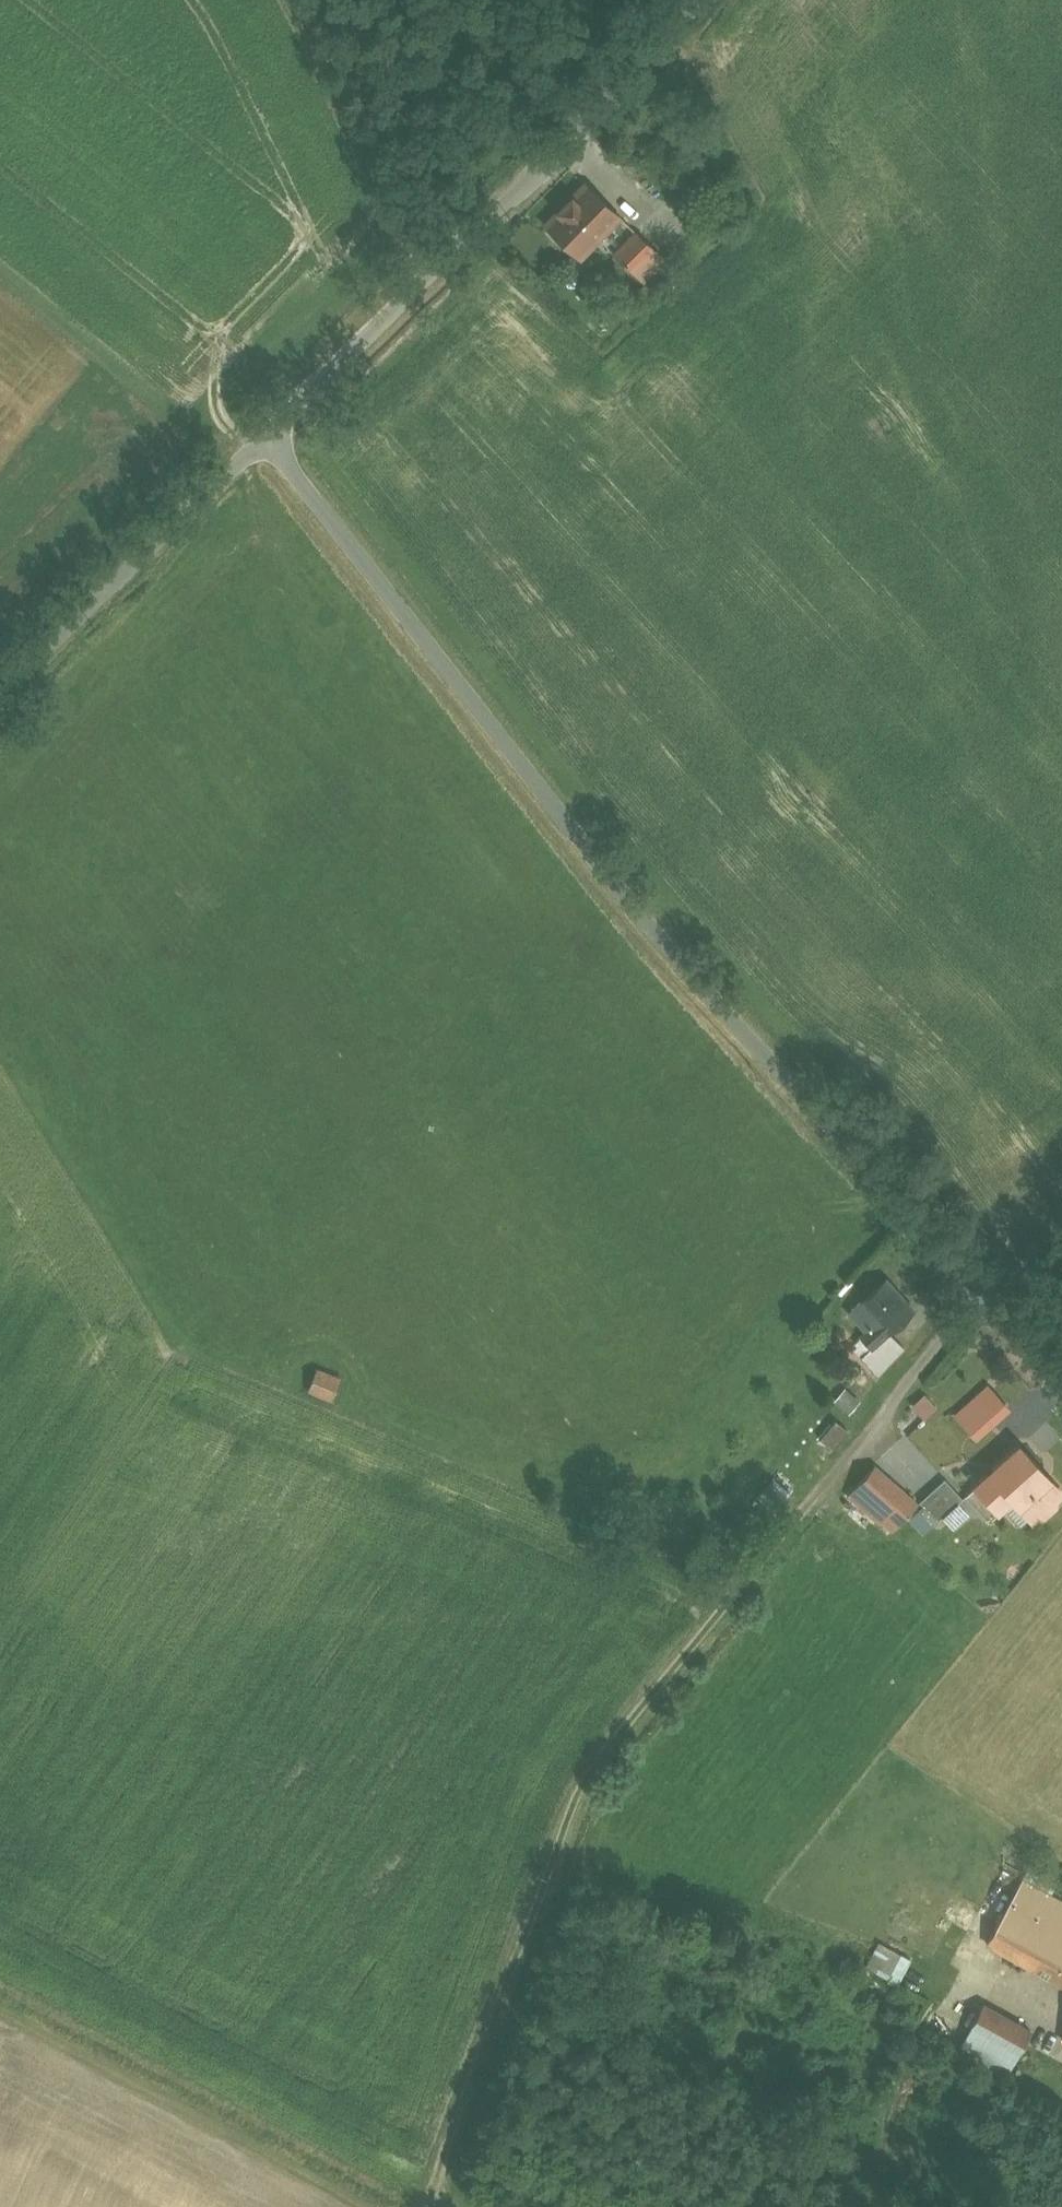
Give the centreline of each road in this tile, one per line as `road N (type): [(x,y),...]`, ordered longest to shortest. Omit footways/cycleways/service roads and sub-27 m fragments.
road 1 (unclassified): [(262,438),(667,938),(1061,1371)]
road 2 (unclassified): [(262,438),(642,61),(690,0)]
road 3 (unclassified): [(0,697),(262,438)]

